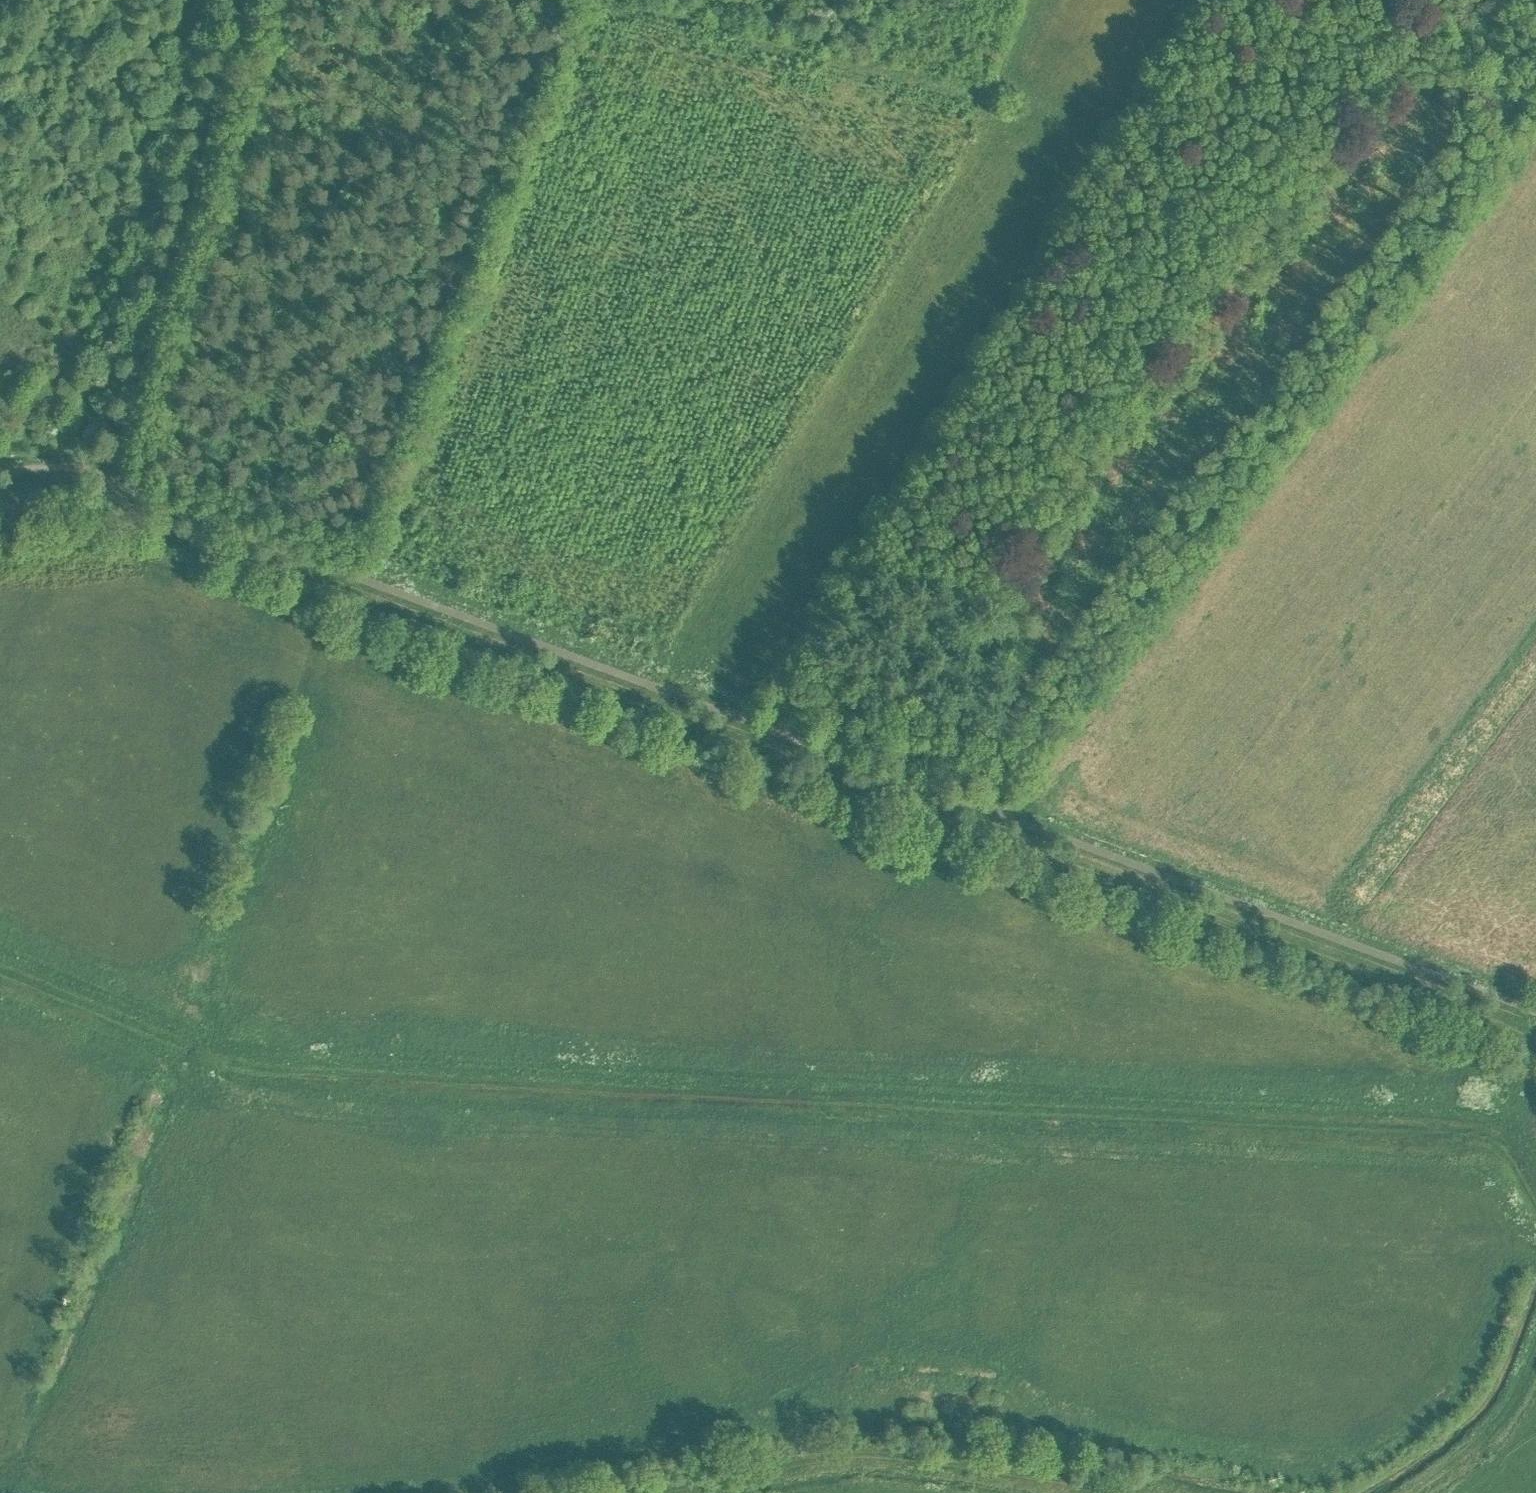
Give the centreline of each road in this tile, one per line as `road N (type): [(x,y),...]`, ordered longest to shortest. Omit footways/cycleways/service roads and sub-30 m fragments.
road 1 (track): [(112,480),(125,511),(157,529),(1535,1039)]
road 2 (track): [(248,0),(112,480)]
road 3 (track): [(656,1492),(852,1453),(1103,1492)]
road 4 (track): [(1411,1492),(1493,1427),(1535,1351)]

